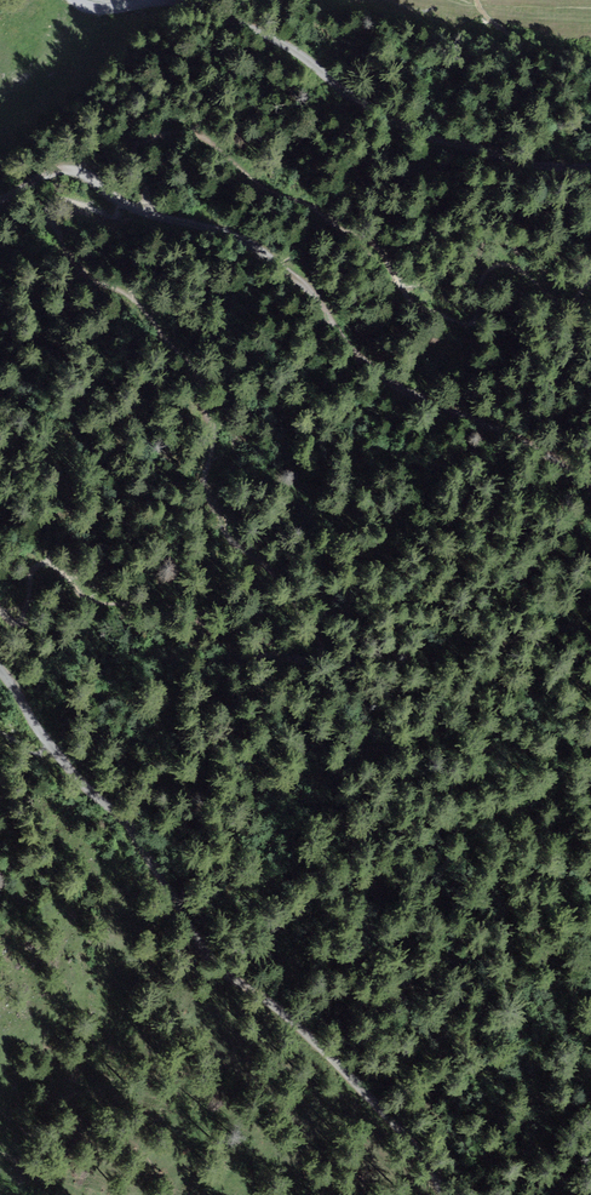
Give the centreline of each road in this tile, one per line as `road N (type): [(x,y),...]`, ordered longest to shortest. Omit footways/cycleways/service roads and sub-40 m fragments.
road 1 (track): [(0,615),(27,619),(22,580),(31,567),(49,564),(84,595),(198,620),(218,638),(256,642),(271,613),(265,570),(224,537),(202,472),(205,417),(177,364),(144,310),(76,269),(50,227),(59,201),(131,211),(148,197),(149,146),(161,135),(200,134),(256,182),(347,228),(447,321),(473,319),(496,268),(508,264),(552,290),(572,294),(590,285)]
road 2 (track): [(590,497),(498,429),(369,372),(300,283),(233,237),(131,211),(59,172),(0,198)]
road 3 (track): [(441,1194),(404,1139),(336,1066),(216,968),(143,851),(67,775),(0,674)]
road 4 (track): [(590,167),(512,168),(399,130),(349,105),(297,58),(217,9),(104,8),(73,0)]

